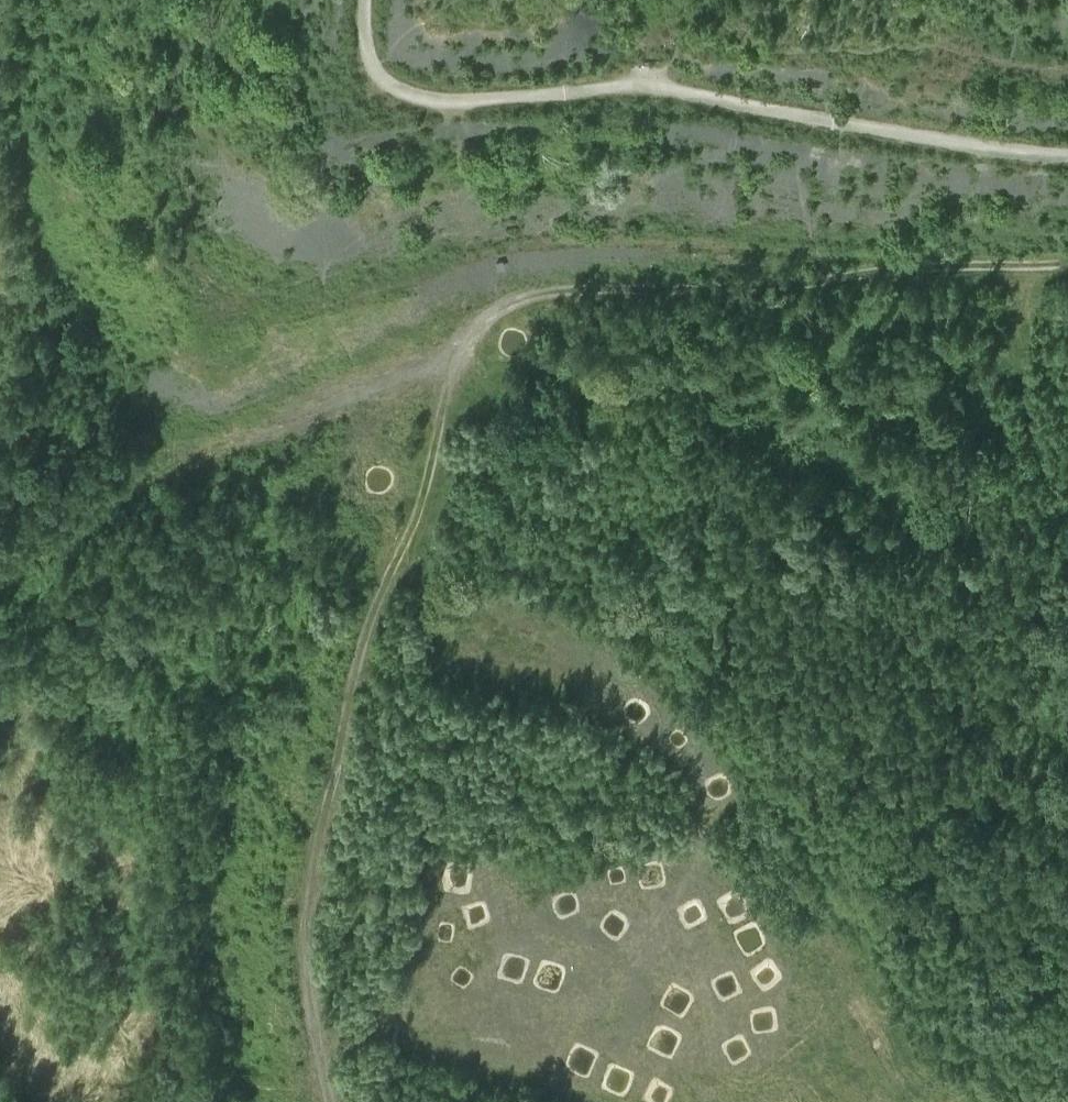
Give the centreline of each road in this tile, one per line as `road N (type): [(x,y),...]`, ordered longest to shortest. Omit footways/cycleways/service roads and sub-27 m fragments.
road 1 (track): [(1067,129),(911,109),(671,56),(440,55),(399,46),(375,27),(365,0)]

